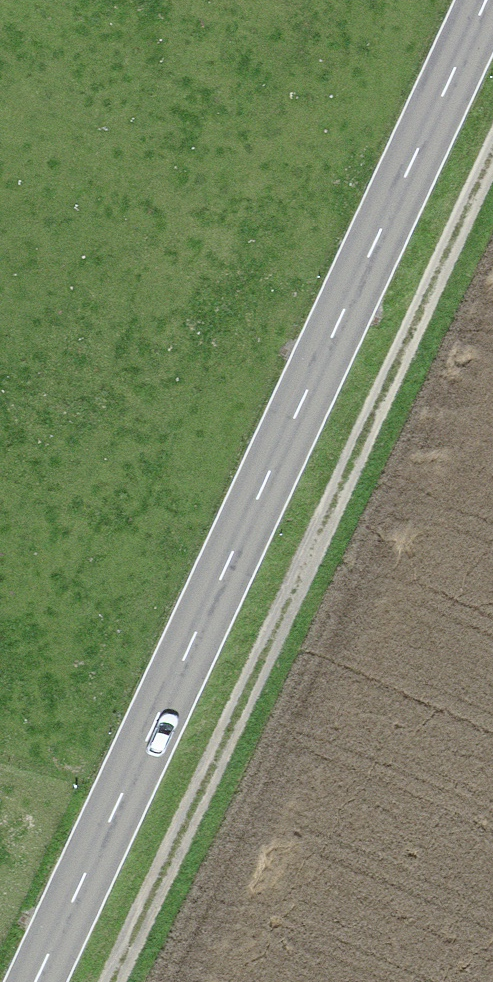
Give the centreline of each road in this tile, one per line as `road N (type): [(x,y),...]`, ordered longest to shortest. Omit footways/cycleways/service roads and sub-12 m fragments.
road 1 (primary): [(488,0),(37,981)]
road 2 (track): [(109,981),(492,137)]

